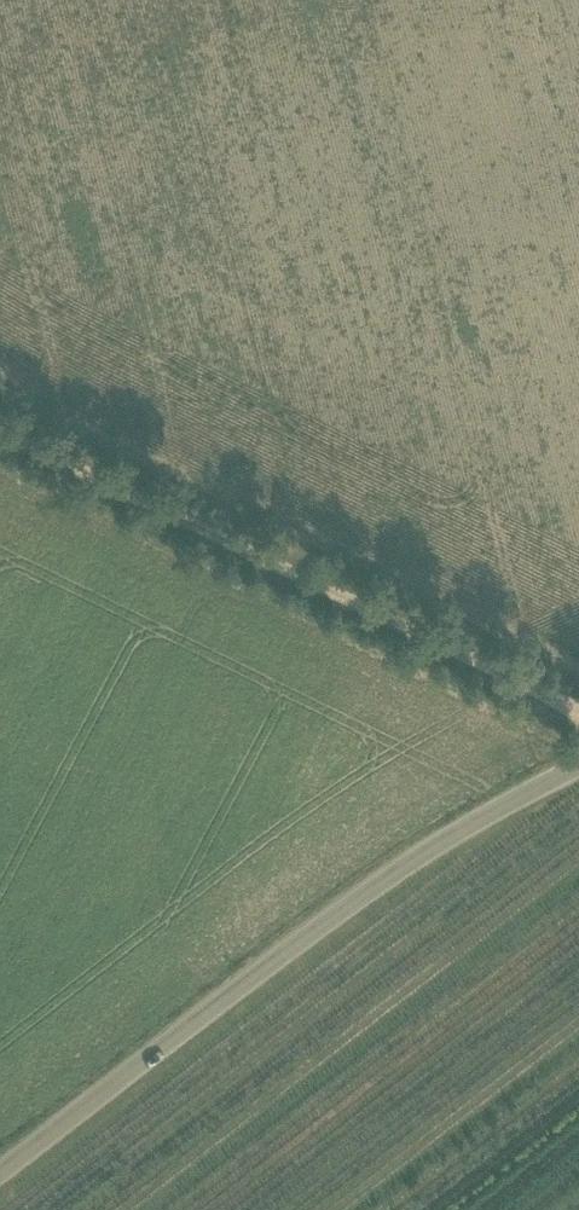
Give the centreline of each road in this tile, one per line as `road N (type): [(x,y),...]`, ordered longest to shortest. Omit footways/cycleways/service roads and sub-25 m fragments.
road 1 (unclassified): [(0,1173),(408,858),(578,766)]
road 2 (track): [(0,432),(578,713)]

